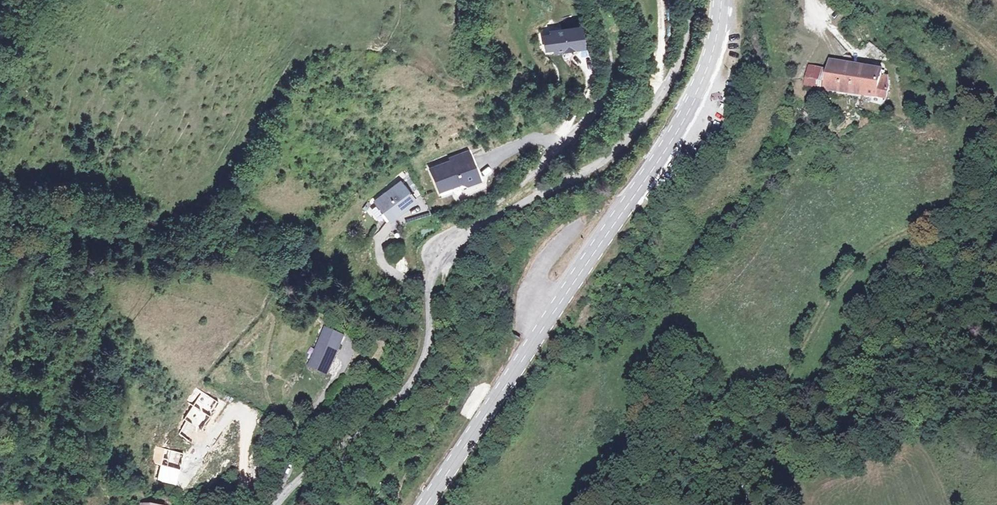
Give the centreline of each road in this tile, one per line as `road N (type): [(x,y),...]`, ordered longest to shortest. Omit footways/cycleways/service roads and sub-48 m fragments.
road 1 (secondary): [(722,0),(712,64),(687,117),(426,504)]
road 2 (unclassified): [(439,264),(478,229),(629,137),(679,58),(691,0)]
road 3 (unclassified): [(592,0),(612,54),(598,102),(531,177),(453,237),(439,264)]
road 4 (unclassified): [(278,504),(413,382),(439,264)]
road 5 (track): [(389,504),(467,358),(439,264)]

